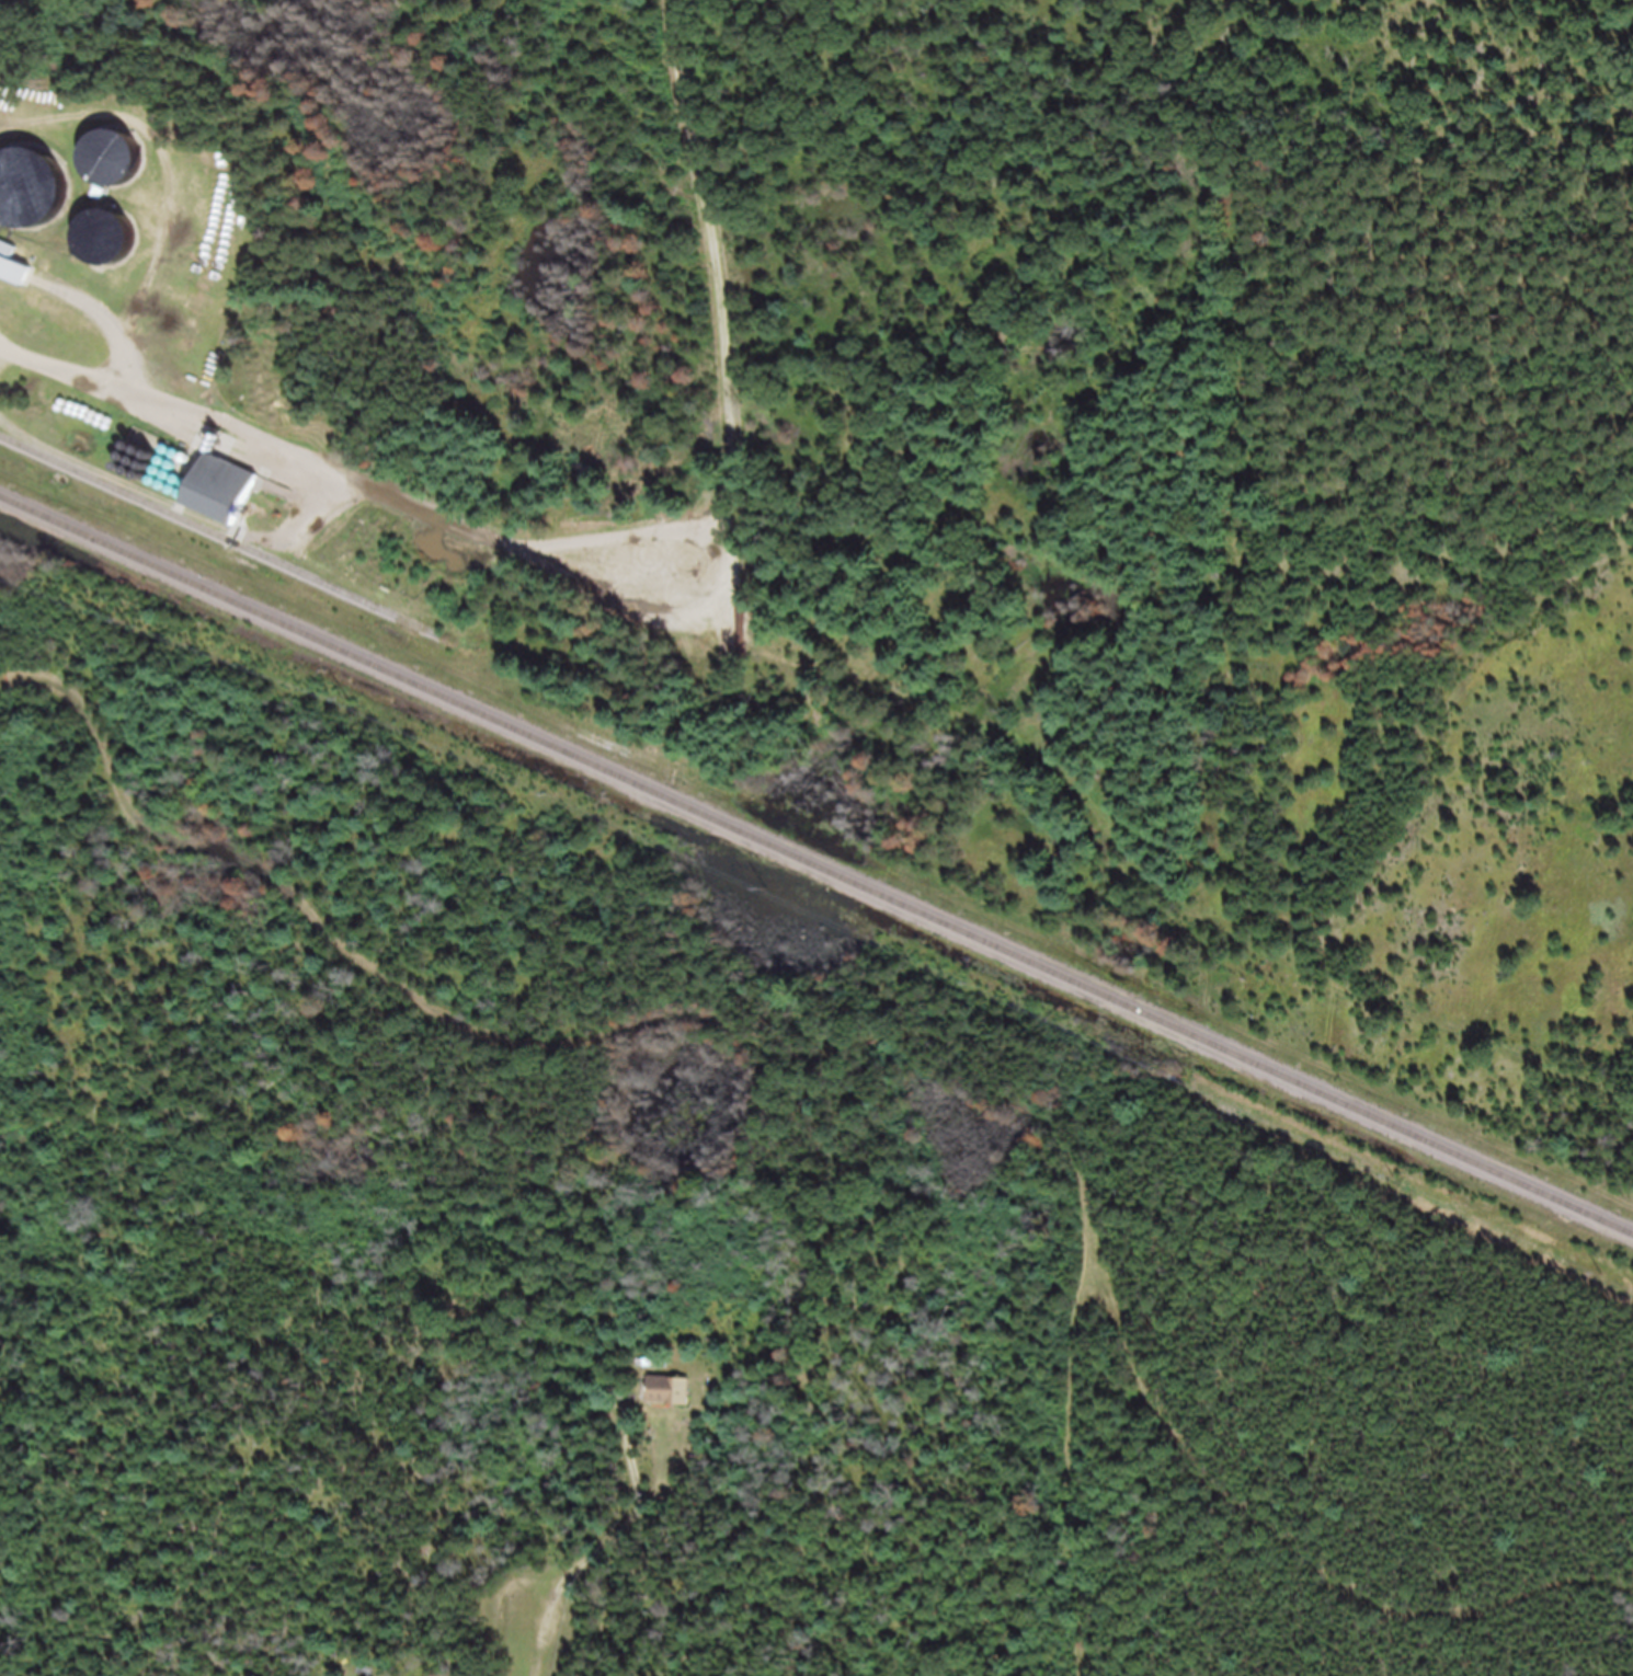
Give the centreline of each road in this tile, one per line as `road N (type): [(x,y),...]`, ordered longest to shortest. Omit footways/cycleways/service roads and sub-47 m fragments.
road 1 (residential): [(1632,1112),(1289,975),(1208,932),(1157,892),(1061,773),(1029,748),(856,679),(705,636),(0,322)]

